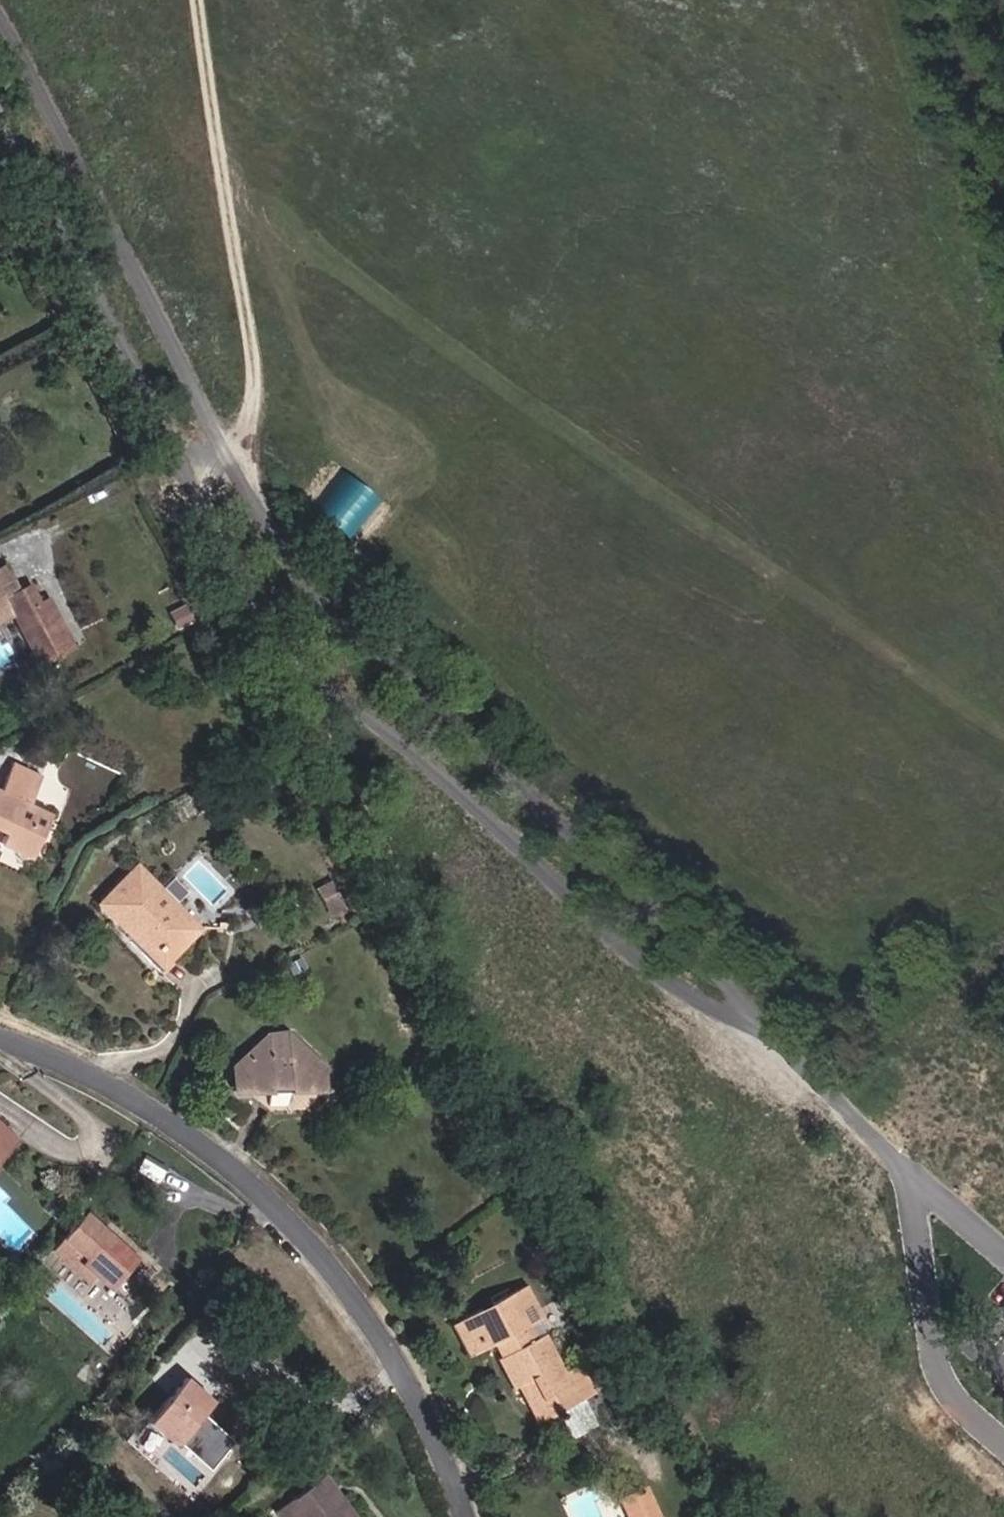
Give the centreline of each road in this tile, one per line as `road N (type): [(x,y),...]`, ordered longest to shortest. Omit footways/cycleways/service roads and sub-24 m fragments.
road 1 (residential): [(467,1516),(375,1307),(250,1171),(89,1070),(0,1030)]

